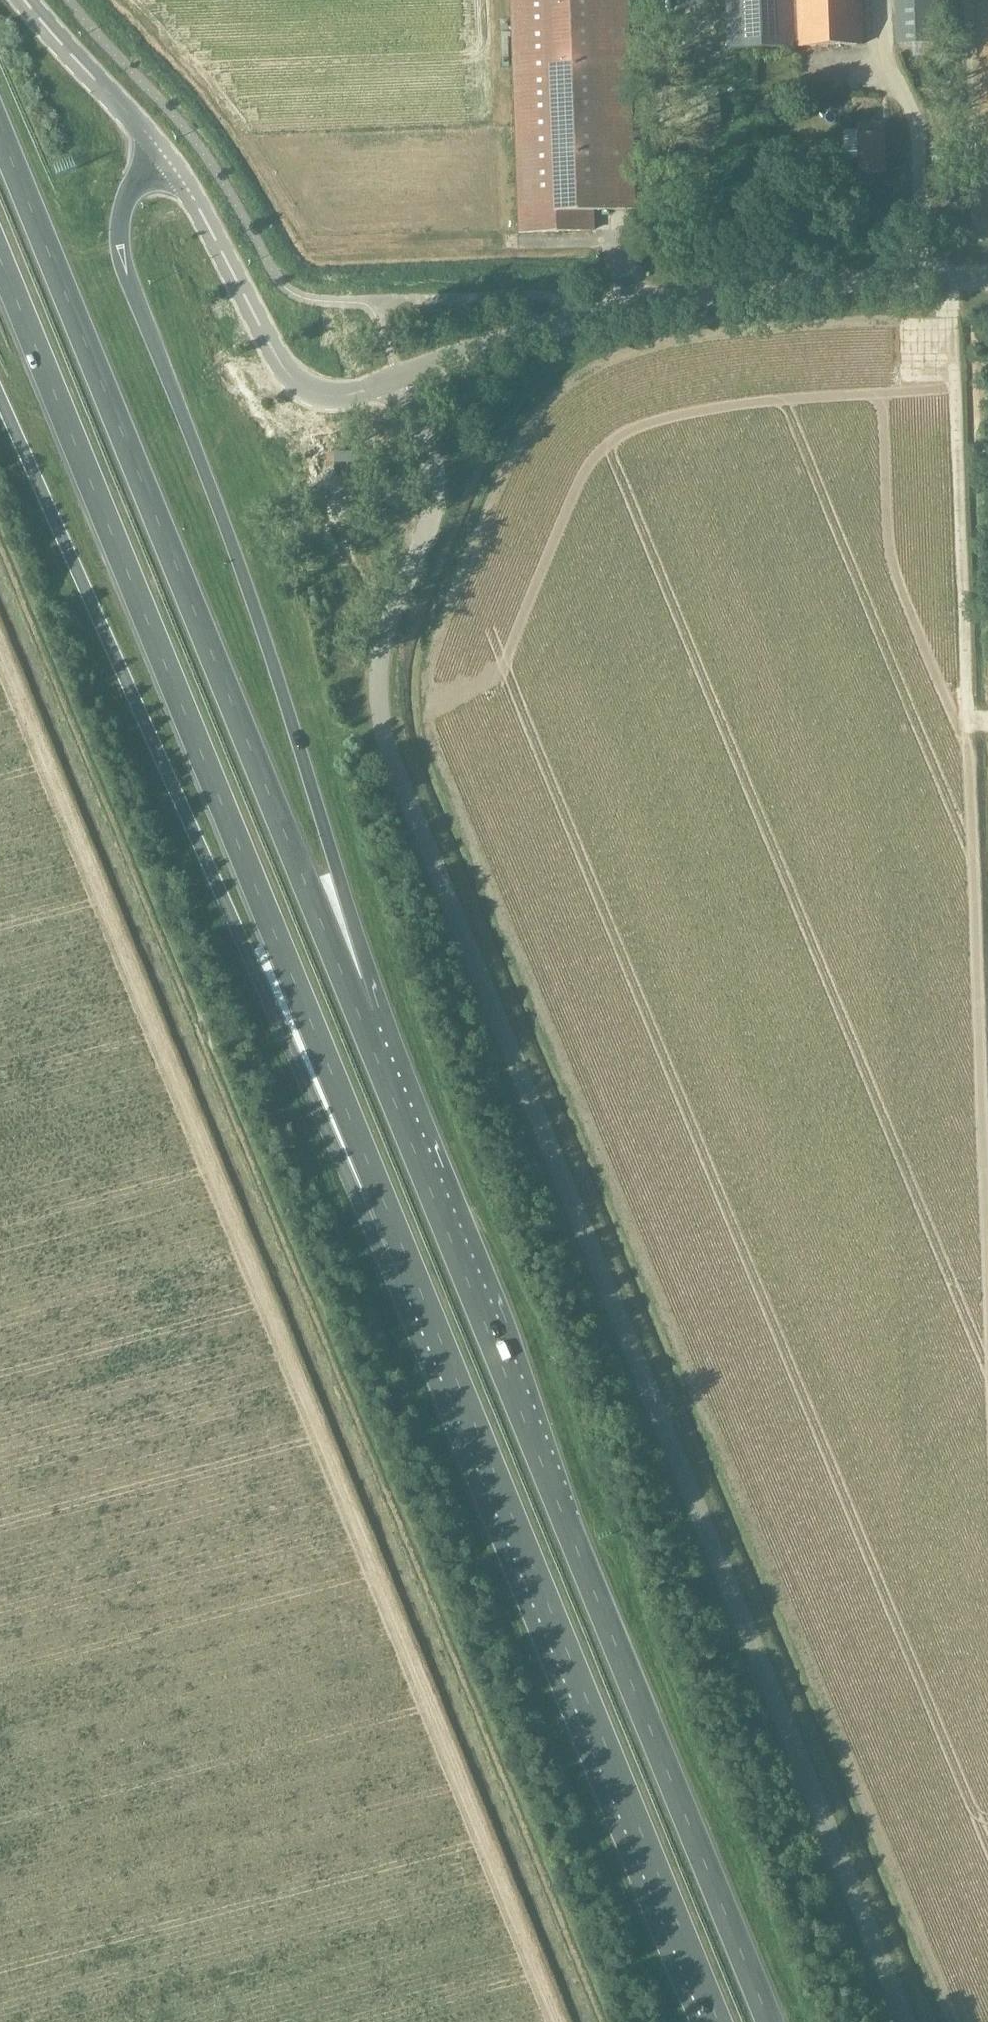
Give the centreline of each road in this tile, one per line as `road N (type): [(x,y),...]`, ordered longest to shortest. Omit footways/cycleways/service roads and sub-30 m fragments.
road 1 (unclassified): [(907,2021),(387,744),(381,648),(429,524),(435,487),(400,375)]
road 2 (trunk): [(0,259),(412,1270)]
road 3 (trunk): [(769,2021),(360,1017)]
road 4 (trunk): [(0,398),(289,1047),(412,1270)]
road 5 (trunk): [(360,1017),(0,133)]
road 6 (trunk): [(360,1017),(332,869),(279,683),(124,266),(125,201),(168,160)]
road 7 (trunk): [(412,1270),(719,2021)]
road 8 (unclassified): [(987,277),(790,285),(634,305),(400,375)]
road 9 (unclassified): [(400,375),(337,396),(293,380),(168,160)]
road 10 (tertiary): [(168,160),(24,0)]

